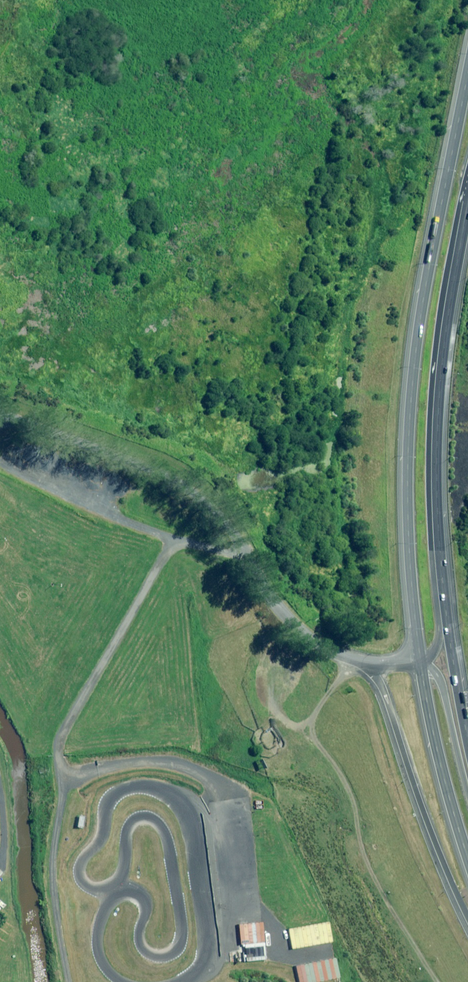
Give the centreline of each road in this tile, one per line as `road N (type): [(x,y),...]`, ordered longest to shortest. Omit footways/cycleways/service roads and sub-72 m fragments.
road 1 (trunk): [(421,665),(409,533),(411,409),(467,39)]
road 2 (trunk): [(467,209),(443,371),(438,492),(444,591),(467,739)]
road 3 (trunk): [(467,182),(442,305),(431,418),(441,629),(421,665)]
road 4 (unclassified): [(365,663),(327,650),(275,610),(196,491),(0,415)]
road 5 (motorway): [(467,920),(384,686),(365,663)]
road 6 (motorway): [(467,858),(421,665)]
road 7 (motorway): [(421,665),(443,687),(467,794)]

